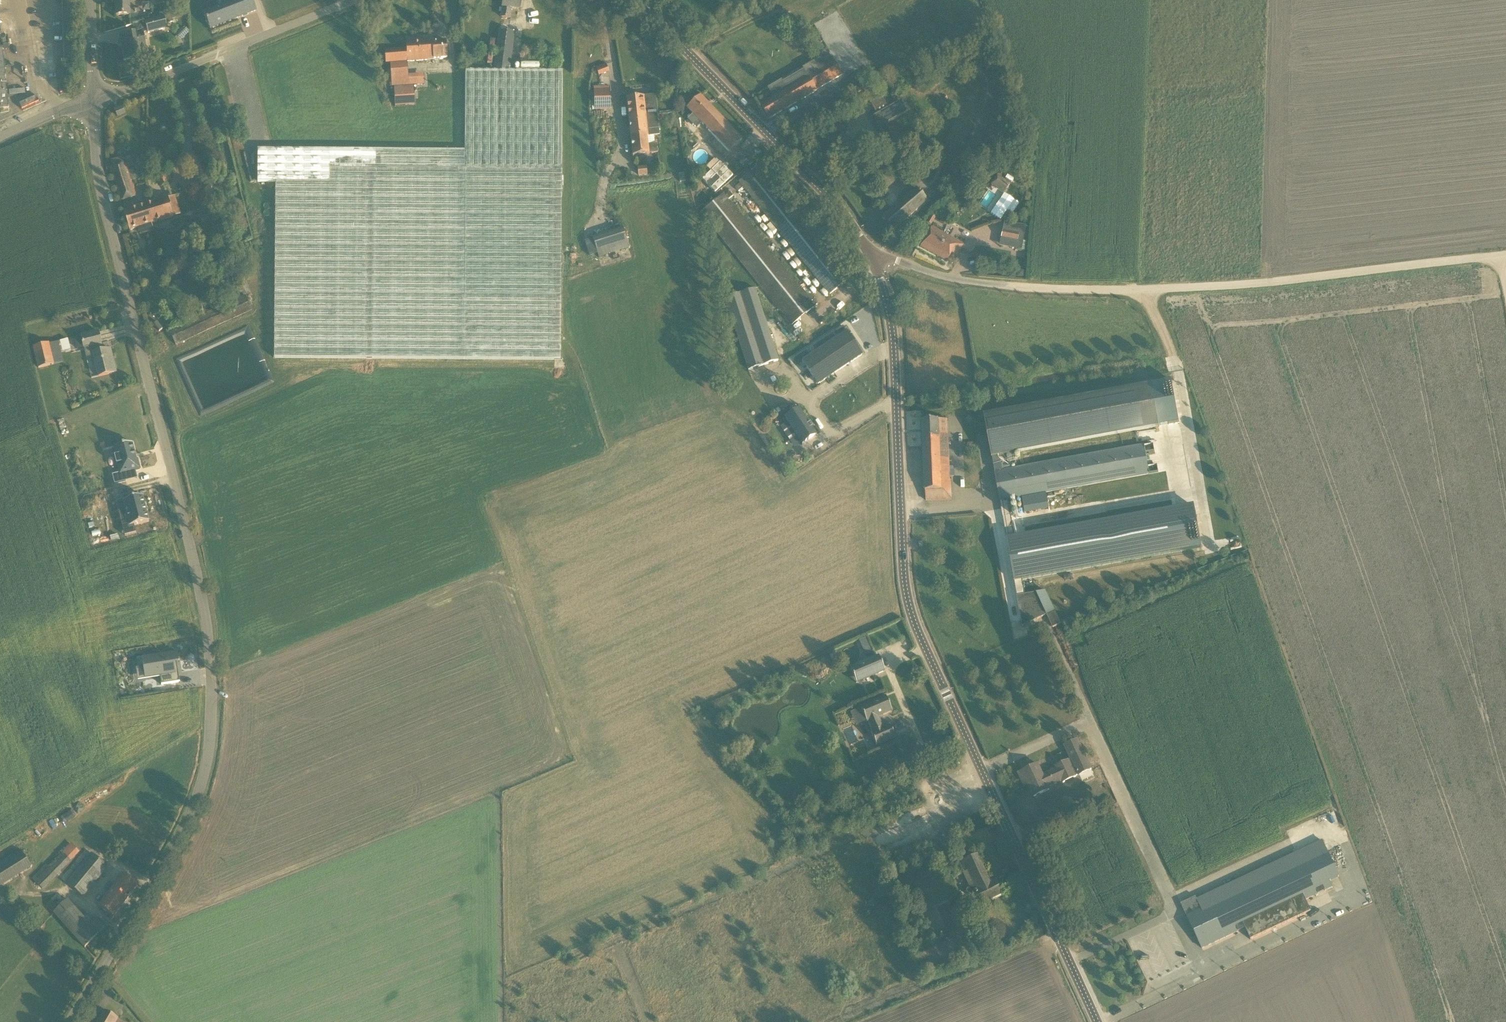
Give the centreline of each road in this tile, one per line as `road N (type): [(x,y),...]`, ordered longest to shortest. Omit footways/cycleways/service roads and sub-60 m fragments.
road 1 (unclassified): [(74,1021),(201,774),(214,661),(205,596),(101,187),(92,102)]
road 2 (unclassified): [(1095,1021),(913,624),(898,544),(889,312),(869,255)]
road 3 (track): [(1498,258),(1251,285),(1135,291),(1020,285)]
road 4 (unclassified): [(869,255),(842,211),(635,0)]
road 5 (unclassified): [(92,102),(151,85),(349,0)]
road 6 (unclassified): [(1020,285),(938,275),(869,255)]

